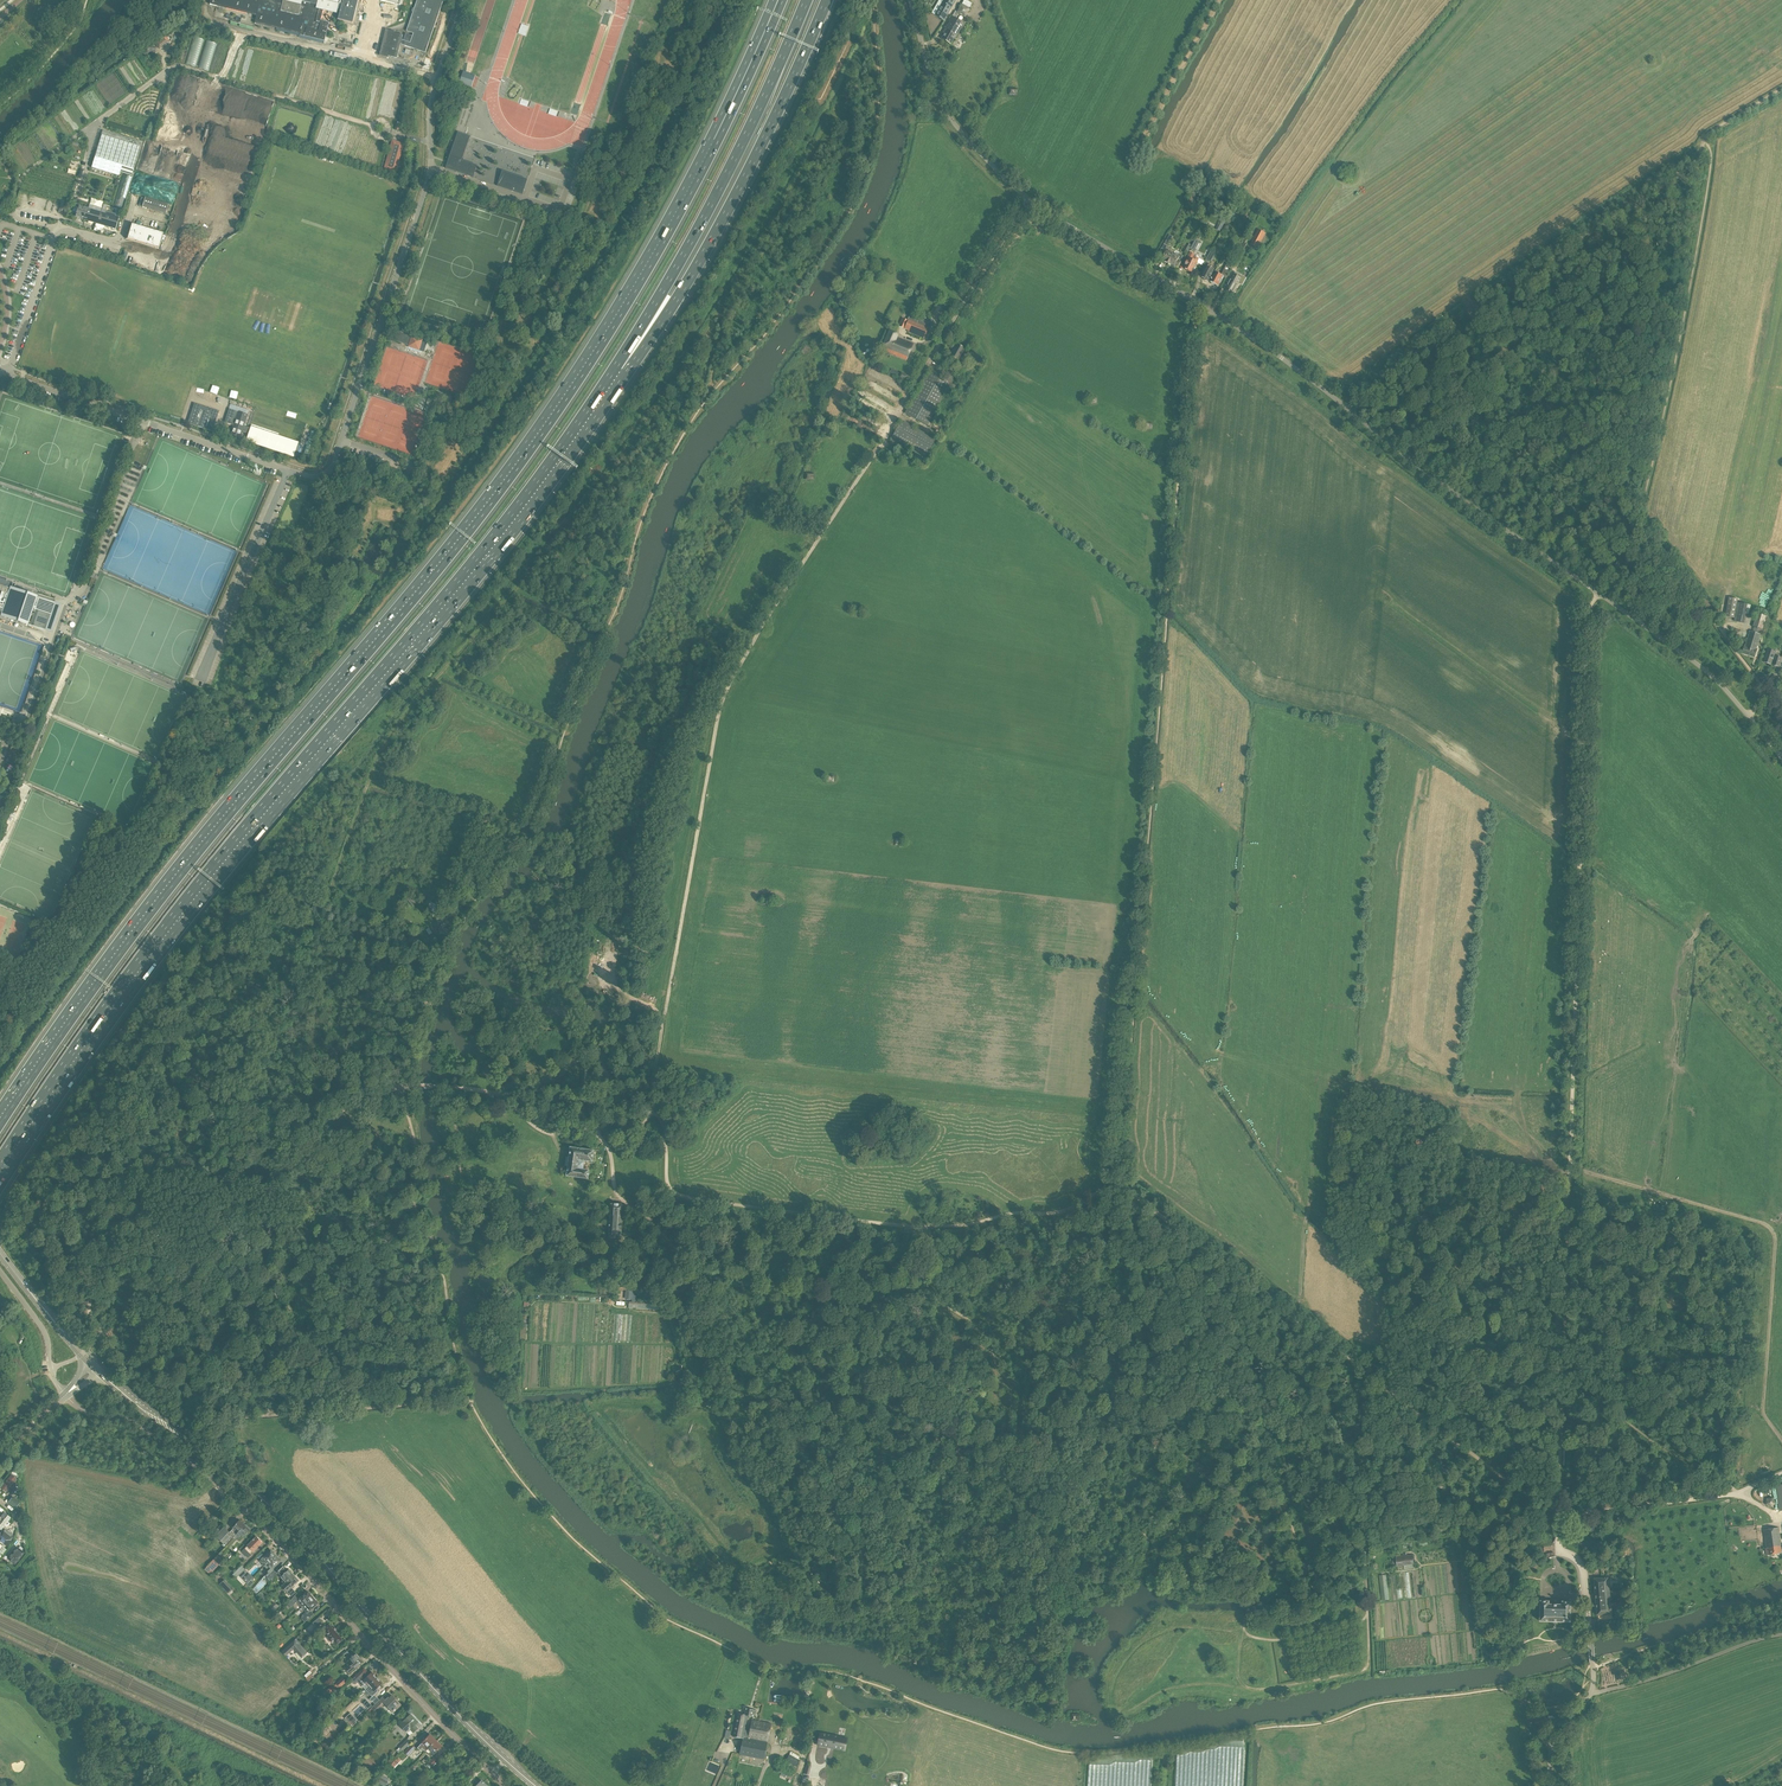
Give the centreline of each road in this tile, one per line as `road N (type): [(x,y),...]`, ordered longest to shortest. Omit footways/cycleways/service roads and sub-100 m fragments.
road 1 (motorway): [(783,0),(664,243),(549,425),(448,559),(154,910),(0,1126)]
road 2 (unclassified): [(1781,758),(1689,657),(1474,508),(1282,358),(1030,200),(942,106),(910,0)]
road 3 (motorway): [(0,1160),(174,914),(495,534),(616,365)]
road 4 (unclassified): [(7,375),(305,475),(331,472),(429,179),(432,94),(464,0)]
road 5 (track): [(1597,592),(1587,613),(1569,1203)]
road 6 (secondary): [(536,1785),(424,1678),(249,1485),(97,1366)]
road 7 (unclassified): [(505,1785),(237,1499),(138,1424),(87,1412),(65,1395)]
road 8 (track): [(1570,1167),(1772,1229),(1764,1412),(1781,1440)]
road 9 (motorway): [(616,365),(676,300),(699,262),(827,0)]
road 10 (motorway): [(616,365),(743,143),(806,0)]
road 11 (track): [(323,909),(384,744),(506,601)]
road 12 (track): [(1119,1189),(1391,1391)]
road 13 (track): [(1569,1203),(1418,1155),(1403,1260)]
road 14 (track): [(672,1191),(923,1228)]
road 15 (track): [(156,1121),(298,1124),(402,1086)]
road 16 (track): [(501,1095),(556,1089),(649,1110),(664,1129),(672,1191)]
road 17 (track): [(1733,1494),(1732,1481),(1672,1455),(1563,1376)]
road 18 (track): [(501,1095),(540,1129),(594,1130),(611,1155),(615,1194),(645,1215)]
road 19 (track): [(91,1315),(91,1292),(156,1121)]
road 20 (track): [(923,1228),(1059,1212),(1119,1189)]
road 21 (track): [(1563,1376),(1403,1260)]
road 22 (track): [(1295,1317),(1319,1121)]
road 23 (track): [(649,1110),(661,1022),(650,1006),(608,983),(609,952)]
road 24 (track): [(1557,1516),(1733,1494)]
road 25 (track): [(1383,1537),(1557,1516)]
road 26 (track): [(1569,1203),(1563,1376)]
road 27 (track): [(1733,1785),(1589,1696)]
road 28 (track): [(1391,1391),(1523,1493)]
road 29 (track): [(1523,1493),(1479,1503),(1438,1488),(1383,1537)]
road 30 (track): [(1563,1376),(1557,1516)]
road 31 (unclassified): [(1550,1785),(1552,1737),(1589,1696),(1593,1666)]
road 32 (secondary): [(84,1354),(0,1253)]

